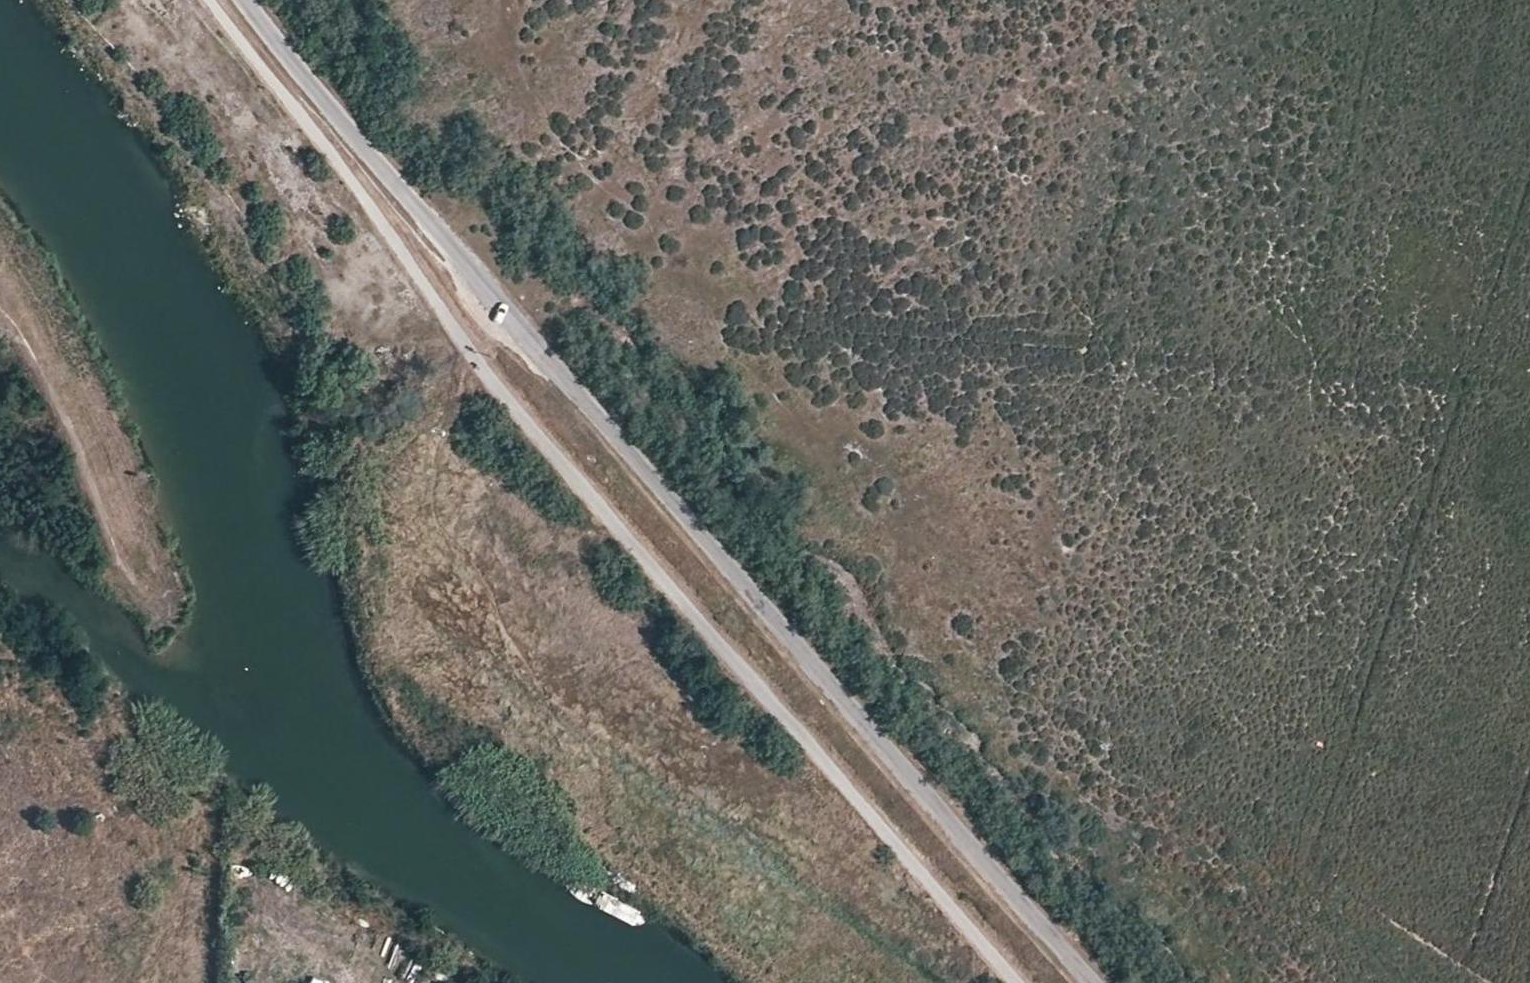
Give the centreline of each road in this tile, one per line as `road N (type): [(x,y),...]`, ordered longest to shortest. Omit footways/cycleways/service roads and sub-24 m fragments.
road 1 (unclassified): [(1099,982),(557,368),(347,121),(256,0)]

